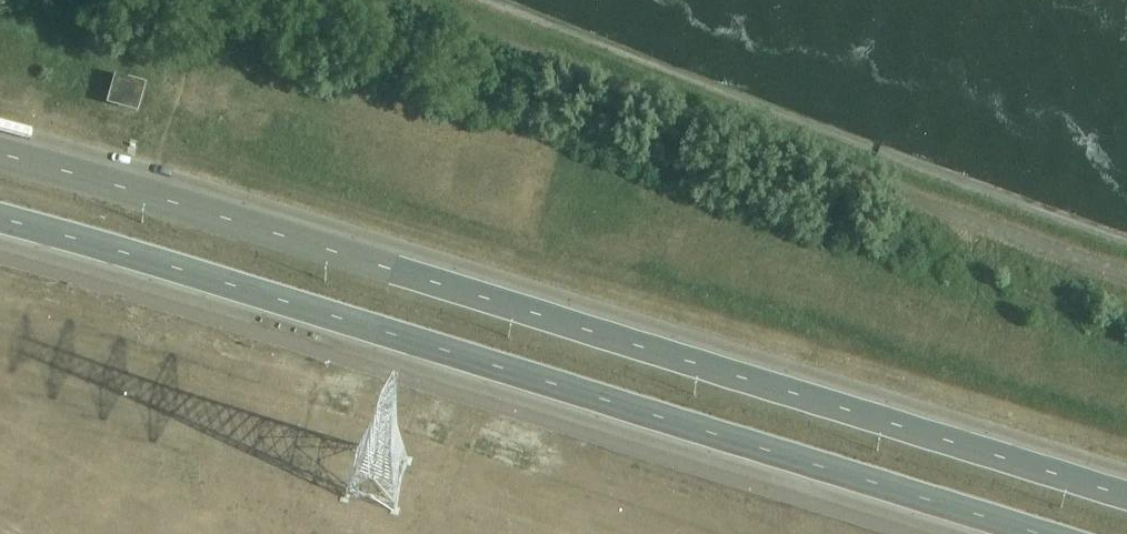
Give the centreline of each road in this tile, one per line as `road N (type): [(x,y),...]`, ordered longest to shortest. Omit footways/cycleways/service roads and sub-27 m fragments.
road 1 (primary): [(1126,502),(160,206),(0,164)]
road 2 (primary): [(0,223),(1026,533)]

